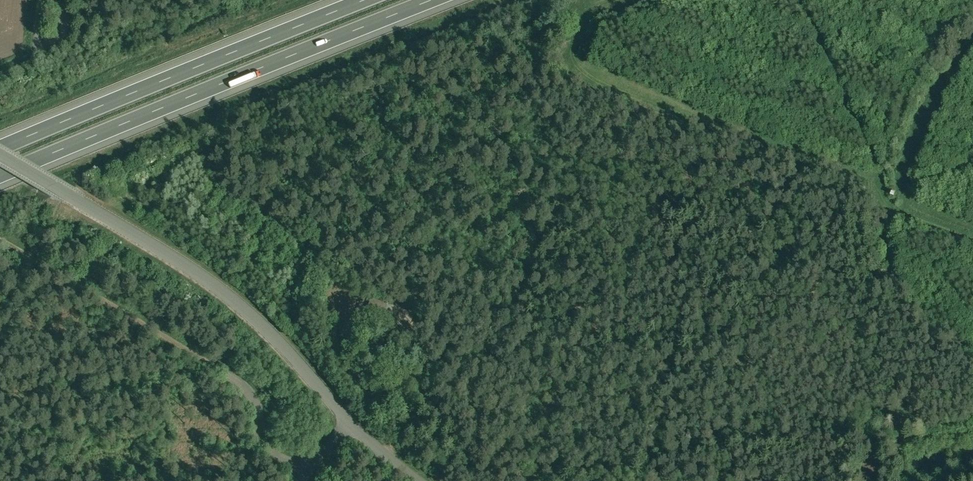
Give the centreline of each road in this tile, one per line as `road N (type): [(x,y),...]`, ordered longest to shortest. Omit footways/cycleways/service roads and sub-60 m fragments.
road 1 (unclassified): [(408,480),(279,343),(210,286),(0,157)]
road 2 (motorway): [(0,178),(439,0)]
road 3 (track): [(351,427),(320,464),(304,470),(279,460),(263,441),(244,385),(0,243)]
road 4 (motorway): [(372,0),(0,151)]

